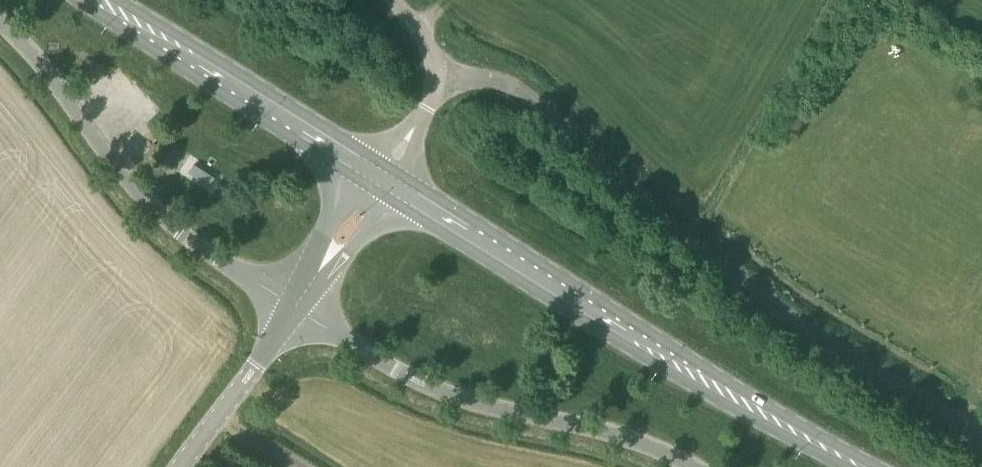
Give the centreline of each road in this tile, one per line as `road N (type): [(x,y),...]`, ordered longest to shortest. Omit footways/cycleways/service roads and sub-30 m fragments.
road 1 (primary): [(864,466),(382,181)]
road 2 (unclassified): [(694,466),(636,440),(432,388),(296,302)]
road 3 (unclassified): [(296,302),(219,261),(156,212),(0,23)]
road 4 (primary): [(382,181),(102,0)]
road 5 (unclassified): [(382,181),(429,107),(439,73),(392,0)]
road 6 (unclassified): [(176,466),(296,302)]
road 7 (unclassified): [(296,302),(382,181)]

